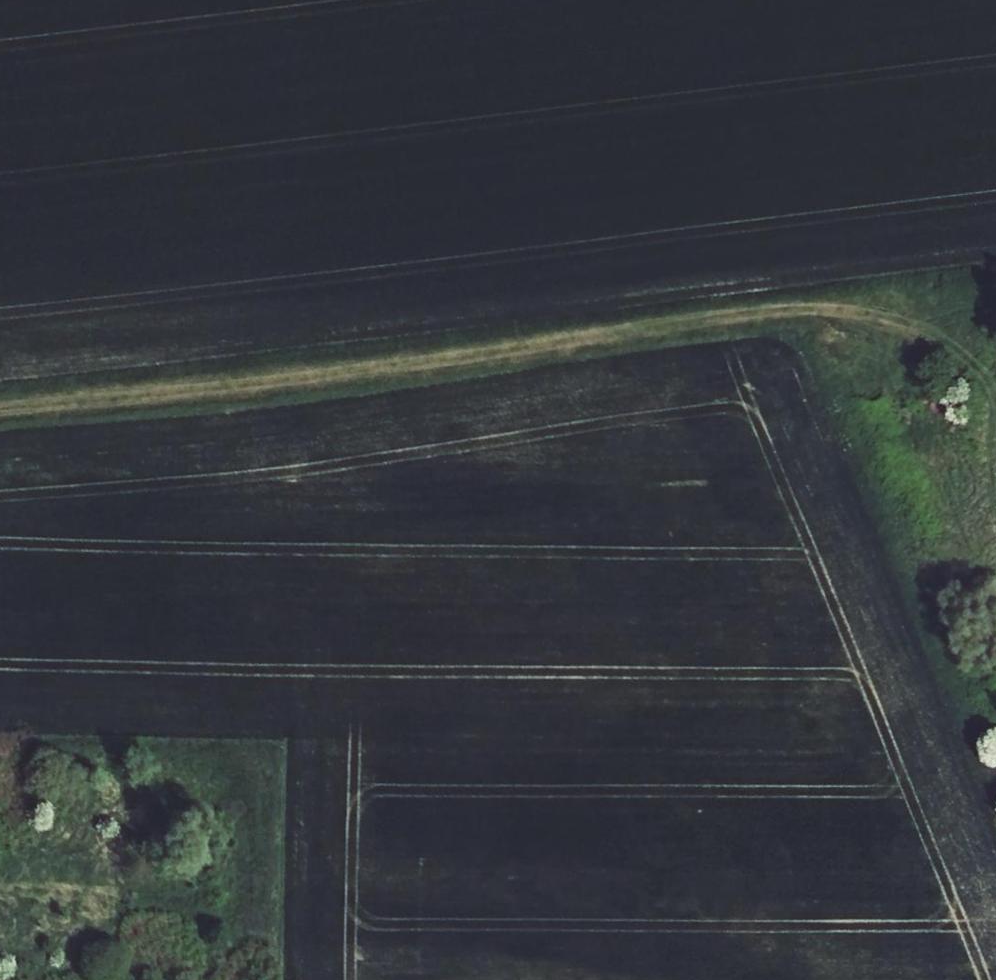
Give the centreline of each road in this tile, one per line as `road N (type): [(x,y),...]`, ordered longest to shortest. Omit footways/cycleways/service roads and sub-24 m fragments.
road 1 (track): [(789,309),(0,414)]

